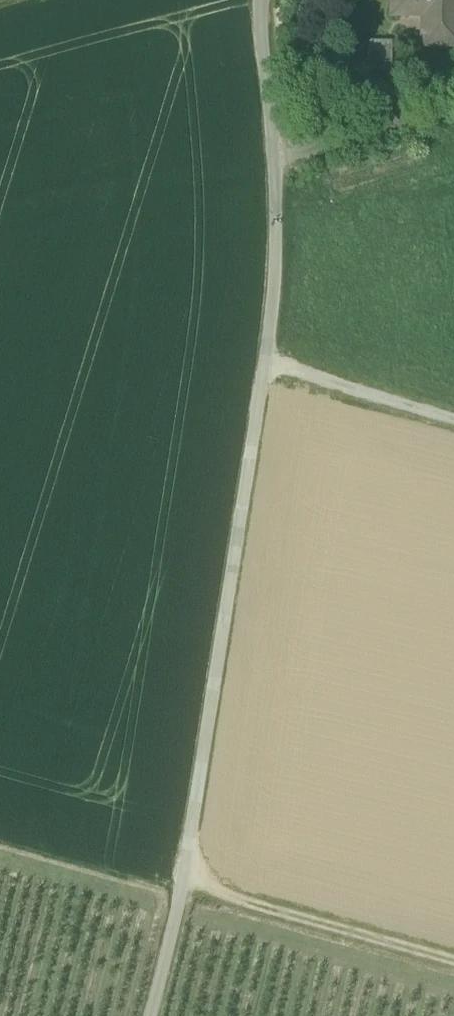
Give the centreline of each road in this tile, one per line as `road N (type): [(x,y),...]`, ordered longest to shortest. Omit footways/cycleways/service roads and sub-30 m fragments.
road 1 (unclassified): [(151,1015),(185,886),(278,281),(254,0)]

